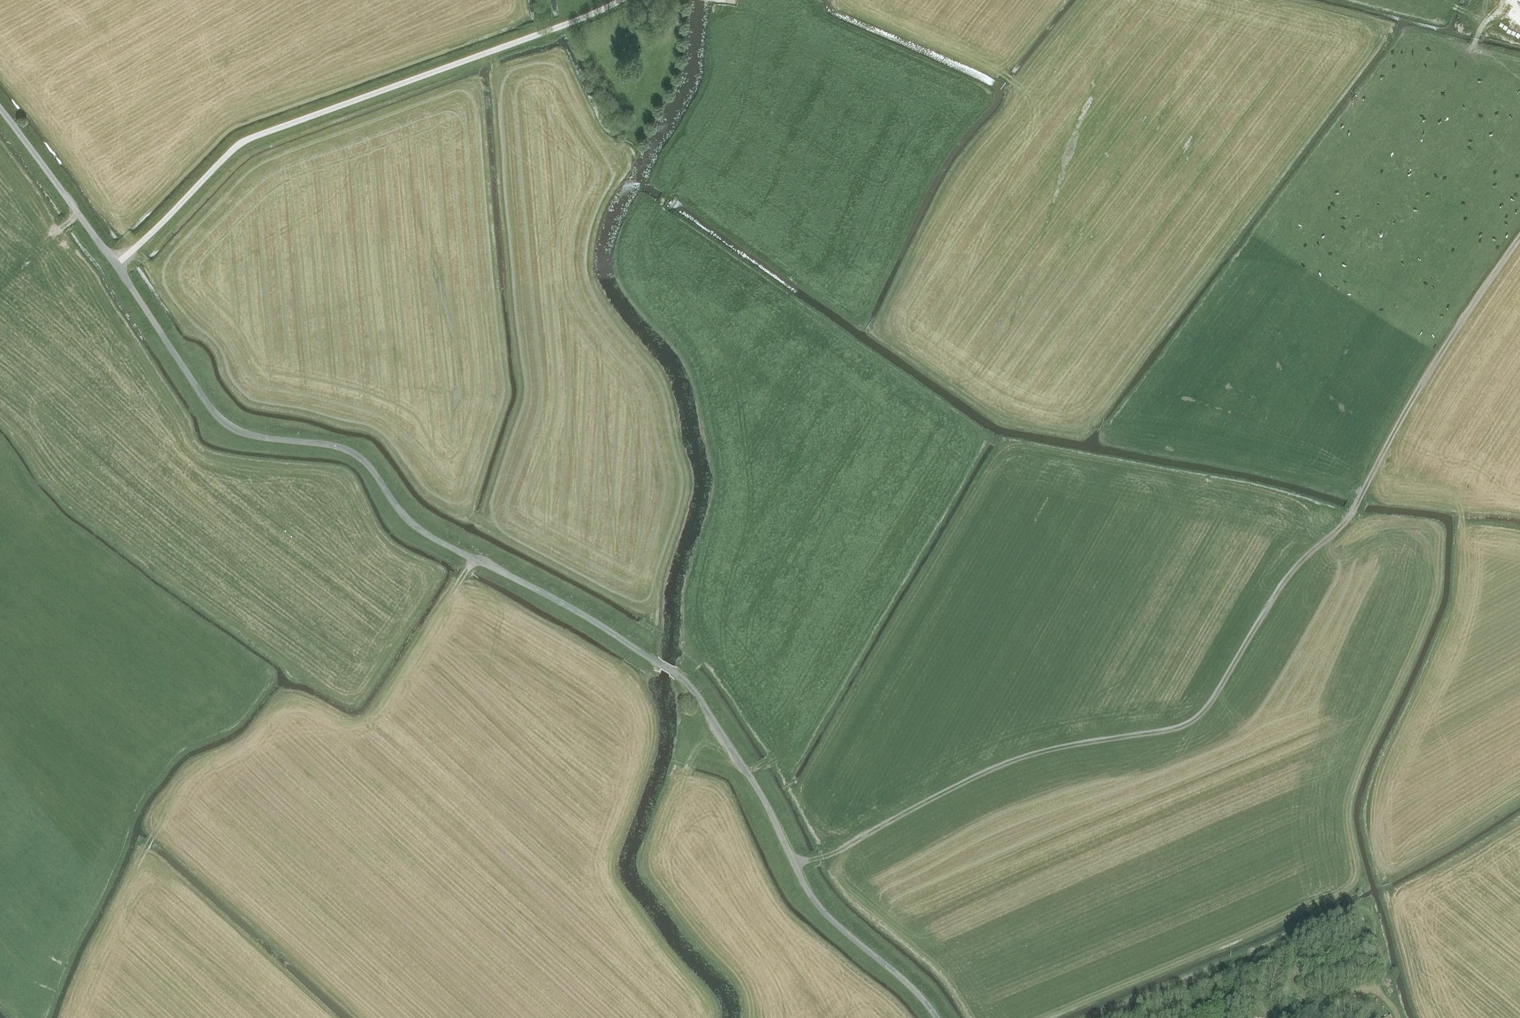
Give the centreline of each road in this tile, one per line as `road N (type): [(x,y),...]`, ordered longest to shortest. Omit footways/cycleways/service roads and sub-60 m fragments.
road 1 (unclassified): [(936,1017),(817,904),(759,790),(679,676),(573,609),(427,535),(350,451),(227,426),(0,109)]
road 2 (track): [(794,863),(829,854),(1015,759),(1198,717),(1289,575),(1352,514),(1432,365),(1519,237)]
road 3 (track): [(474,558),(365,722),(287,705),(194,771),(160,820),(91,958)]

